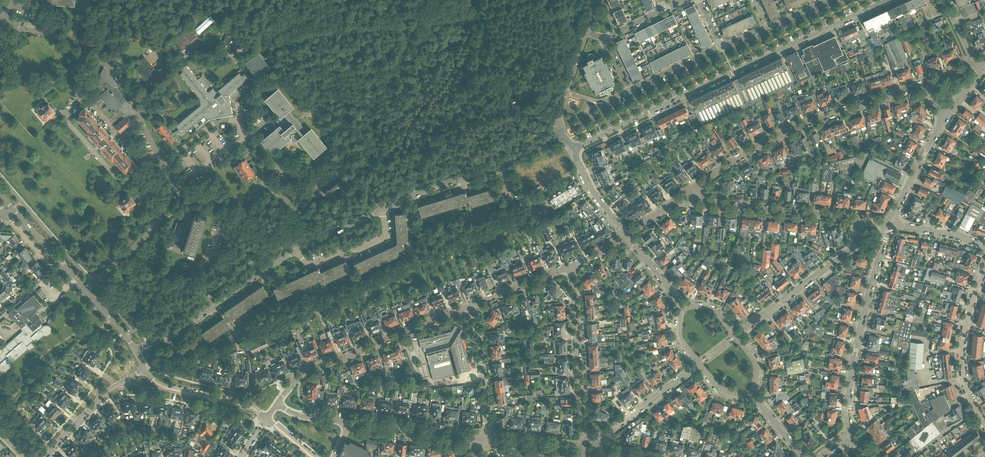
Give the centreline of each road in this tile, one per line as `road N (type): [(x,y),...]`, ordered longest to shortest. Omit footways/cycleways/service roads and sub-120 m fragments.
road 1 (residential): [(576,148),(890,0)]
road 2 (track): [(239,52),(310,25),(507,0)]
road 3 (residential): [(697,186),(788,131),(930,81)]
road 4 (residential): [(277,404),(305,374),(472,306)]
road 5 (residential): [(851,435),(855,351),(891,224)]
road 6 (residential): [(296,250),(135,350)]
road 7 (residential): [(135,350),(13,209)]
road 8 (residential): [(550,140),(382,210)]
road 9 (residential): [(736,336),(850,250),(858,219)]
road 10 (residential): [(585,439),(573,265)]
road 11 (residential): [(858,219),(714,204),(697,186)]
road 12 (residential): [(984,426),(967,390),(961,349),(984,268)]
road 13 (residential): [(42,456),(106,392),(146,369)]
road 14 (residential): [(484,439),(350,422)]
road 15 (residential): [(268,418),(164,387),(146,369)]
road 16 (residential): [(484,439),(472,306)]
road 17 (track): [(549,0),(570,42),(552,84),(532,88),(532,69)]
road 18 (residential): [(597,441),(699,364)]
road 19 (residential): [(296,250),(310,264),(385,236),(382,210)]

